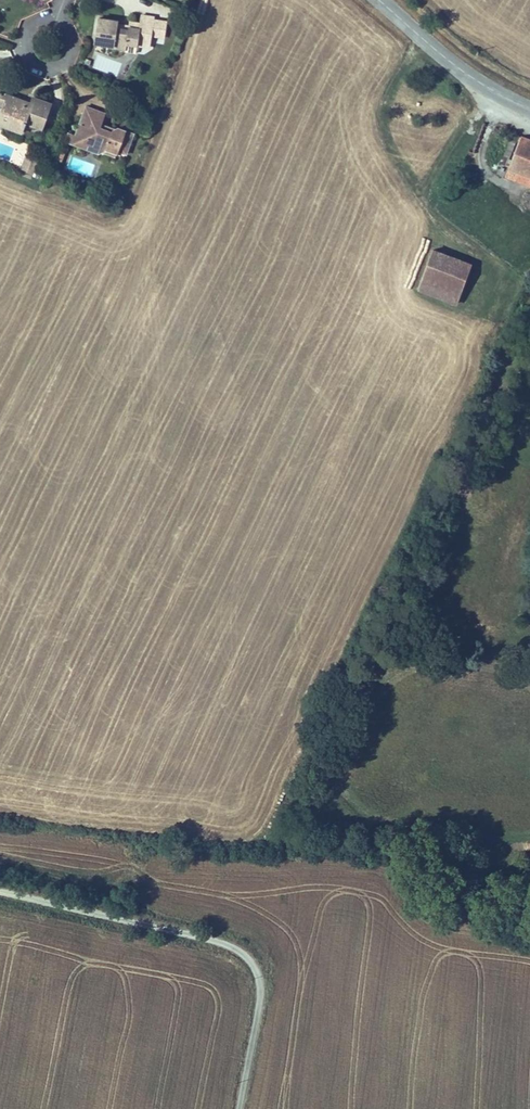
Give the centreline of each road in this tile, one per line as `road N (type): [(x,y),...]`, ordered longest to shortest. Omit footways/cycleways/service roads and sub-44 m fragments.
road 1 (tertiary): [(378,0),(463,73),(529,110)]

